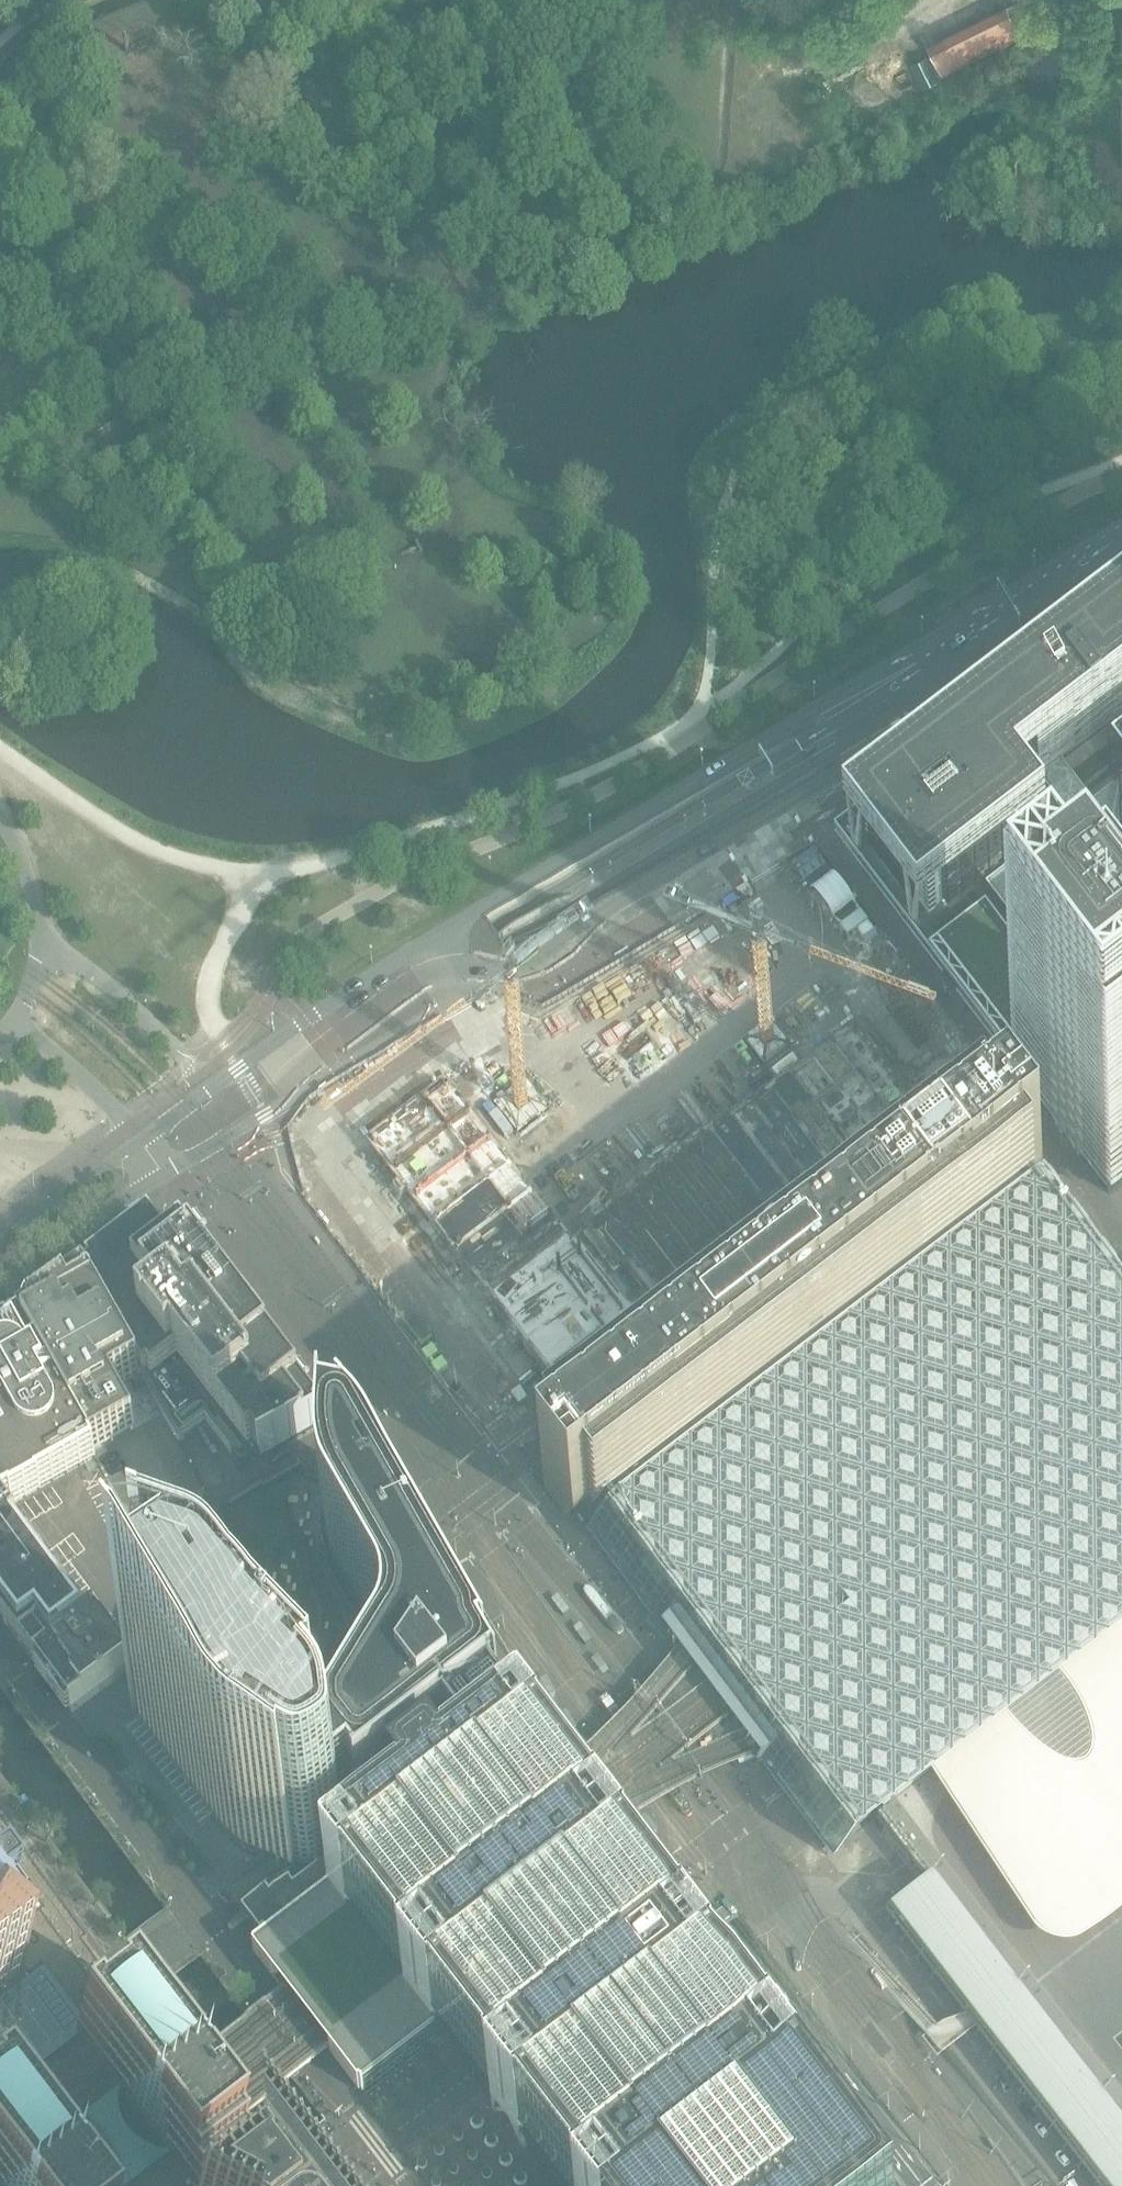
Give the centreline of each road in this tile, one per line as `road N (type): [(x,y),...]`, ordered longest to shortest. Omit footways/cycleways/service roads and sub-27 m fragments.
road 1 (primary): [(0,921),(104,1024),(679,1815)]
road 2 (primary): [(306,1211),(279,1139),(283,1109),(304,1071),(936,689)]
road 3 (primary): [(909,667),(833,723),(291,1038),(228,1041),(144,995)]
road 4 (unclassified): [(1102,2185),(893,1918),(856,1904),(801,1913),(780,1937),(788,1968),(960,2185)]
road 5 (primary): [(719,1793),(306,1211)]
road 6 (residential): [(519,1691),(294,1330),(186,1186),(165,1175)]
road 7 (tertiary): [(479,990),(878,749),(936,689)]
road 8 (tertiary): [(909,667),(823,708),(443,932)]
road 9 (primary): [(1060,2185),(870,1937),(780,1836),(719,1793)]
road 10 (primary): [(1021,2185),(719,1793)]
road 11 (primary): [(679,1815),(969,2185)]
road 12 (primary): [(679,1815),(712,1890),(927,2185)]
road 13 (tertiary): [(443,932),(305,1017),(140,1140)]
road 14 (tertiary): [(165,1175),(479,990)]
road 15 (residential): [(406,2185),(251,1979),(191,1915)]
road 16 (residential): [(191,1915),(0,1657)]
road 17 (primary): [(306,1211),(144,995)]
road 18 (residential): [(112,1975),(272,2185)]
road 19 (tertiary): [(1121,532),(909,667)]
road 20 (tertiary): [(936,689),(1121,578)]
road 21 (primary): [(144,995),(0,845)]
road 22 (tertiary): [(0,1280),(165,1175)]
road 23 (residential): [(0,1822),(112,1975)]
road 24 (tertiary): [(140,1140),(0,1245)]

